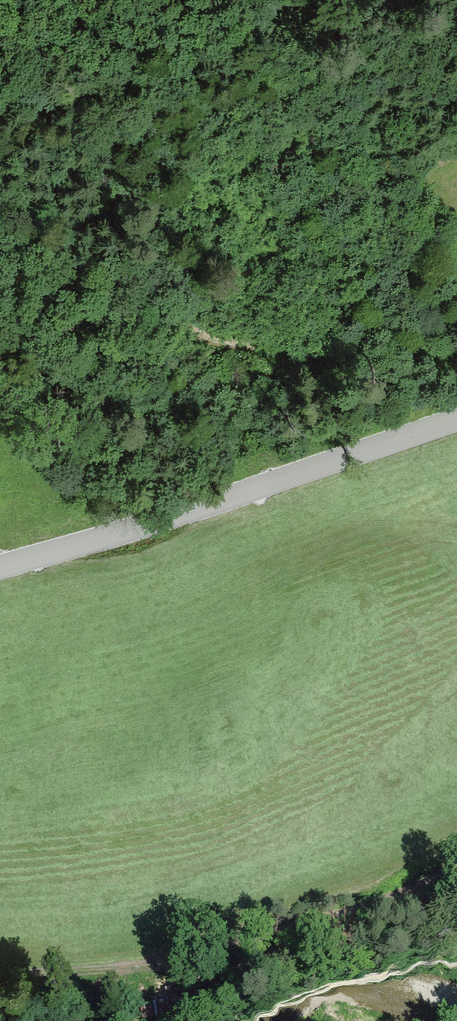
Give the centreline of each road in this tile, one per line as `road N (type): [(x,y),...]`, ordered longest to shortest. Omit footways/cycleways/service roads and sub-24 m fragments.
road 1 (track): [(0,215),(190,326),(378,373),(456,379)]
road 2 (tertiary): [(0,566),(456,424)]
road 3 (track): [(0,980),(71,982),(178,965),(336,918),(456,868)]

